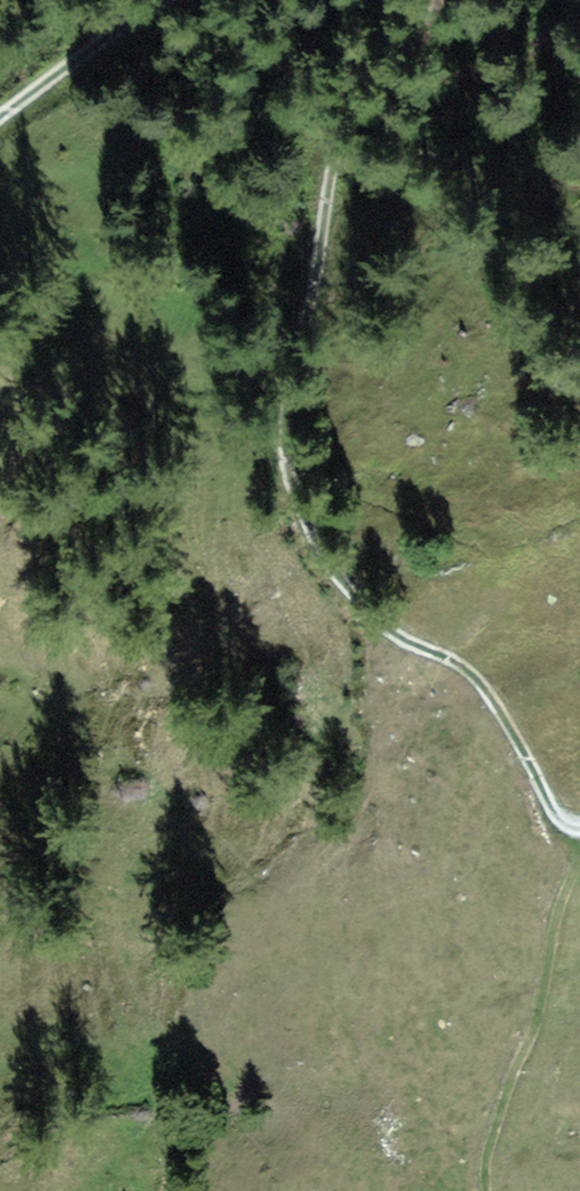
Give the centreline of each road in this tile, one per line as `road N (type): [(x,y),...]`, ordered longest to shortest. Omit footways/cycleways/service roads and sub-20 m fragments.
road 1 (track): [(346,131),(330,169),(292,394),(287,440),(302,520),(338,583),(376,619),(472,674),(554,812),(579,827)]
road 2 (track): [(579,827),(548,924),(539,983),(486,1129),(485,1190)]
road 3 (track): [(0,117),(186,0)]
road 4 (track): [(436,0),(413,46),(372,87),(346,131)]

